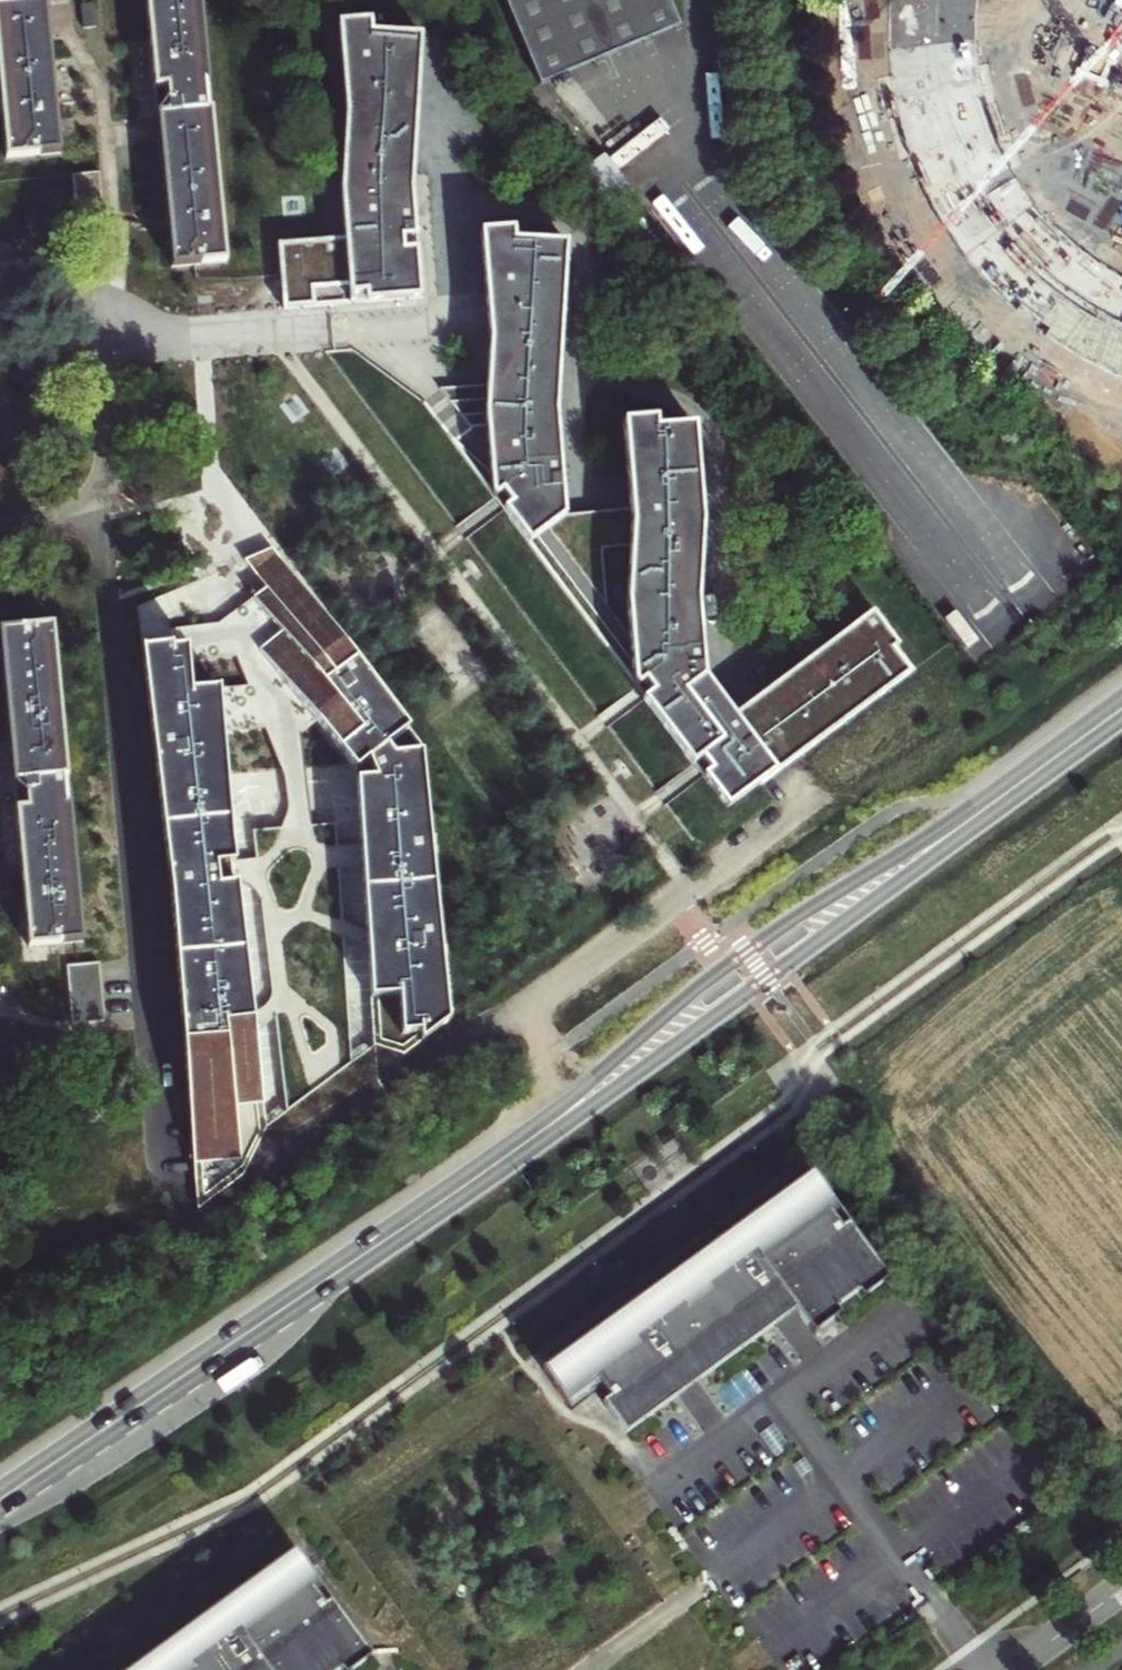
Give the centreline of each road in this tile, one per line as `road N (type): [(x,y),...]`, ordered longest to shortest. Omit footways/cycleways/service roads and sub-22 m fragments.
road 1 (secondary): [(1121,707),(563,1115),(0,1500)]
road 2 (residential): [(1121,1592),(1015,1669)]

